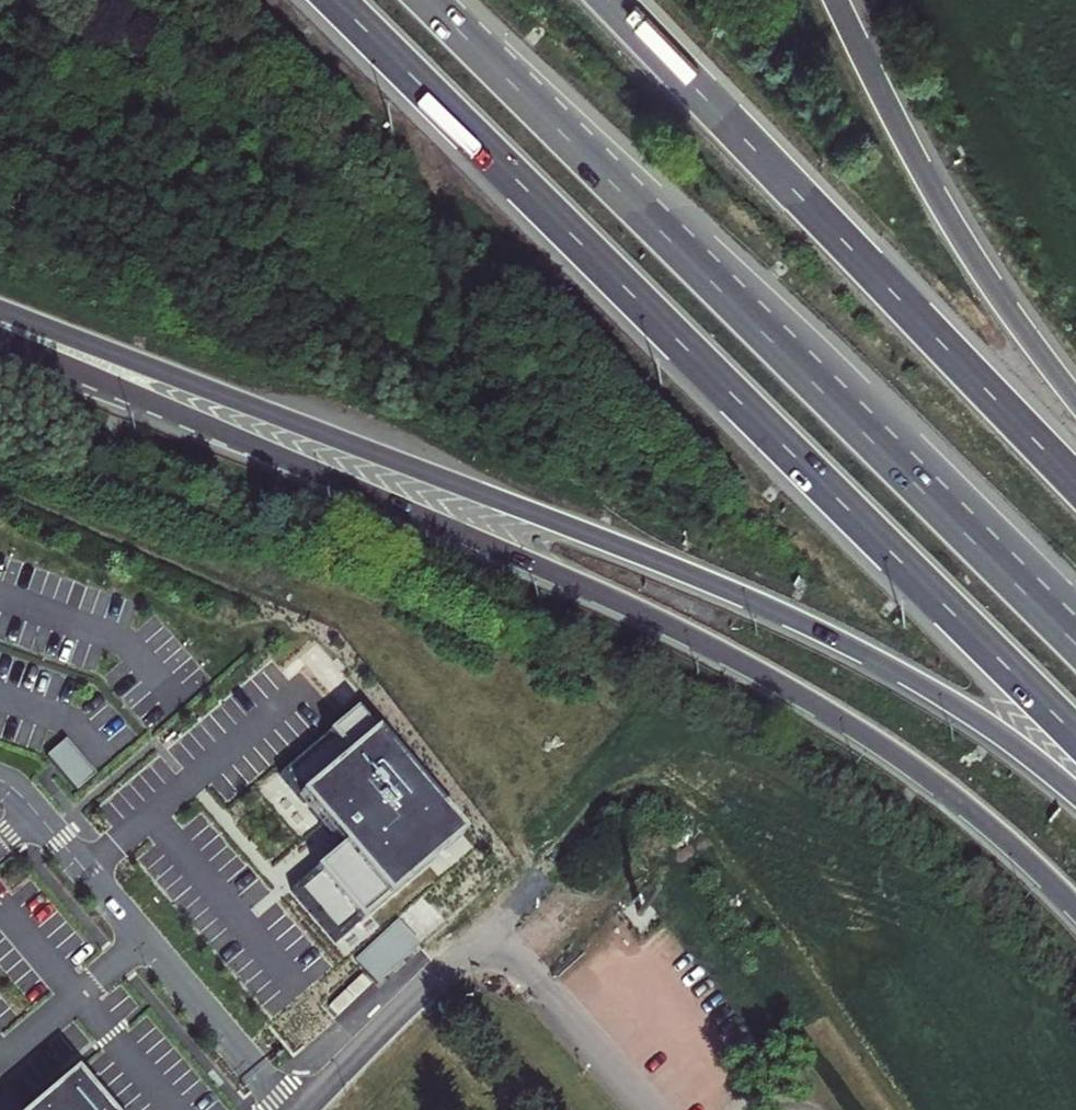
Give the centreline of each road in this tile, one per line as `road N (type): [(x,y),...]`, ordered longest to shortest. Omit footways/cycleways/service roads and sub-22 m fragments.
road 1 (trunk): [(0,343),(590,587),(720,649),(898,754),(1075,905)]
road 2 (trunk): [(0,308),(774,609),(949,700),(1075,790)]
road 3 (motorway): [(333,0),(1075,735)]
road 4 (motorway): [(1075,636),(426,0)]
road 5 (trunk): [(1075,483),(609,0)]
road 6 (trunk): [(1075,400),(947,215),(836,0)]
road 7 (residential): [(303,1109),(497,931)]

